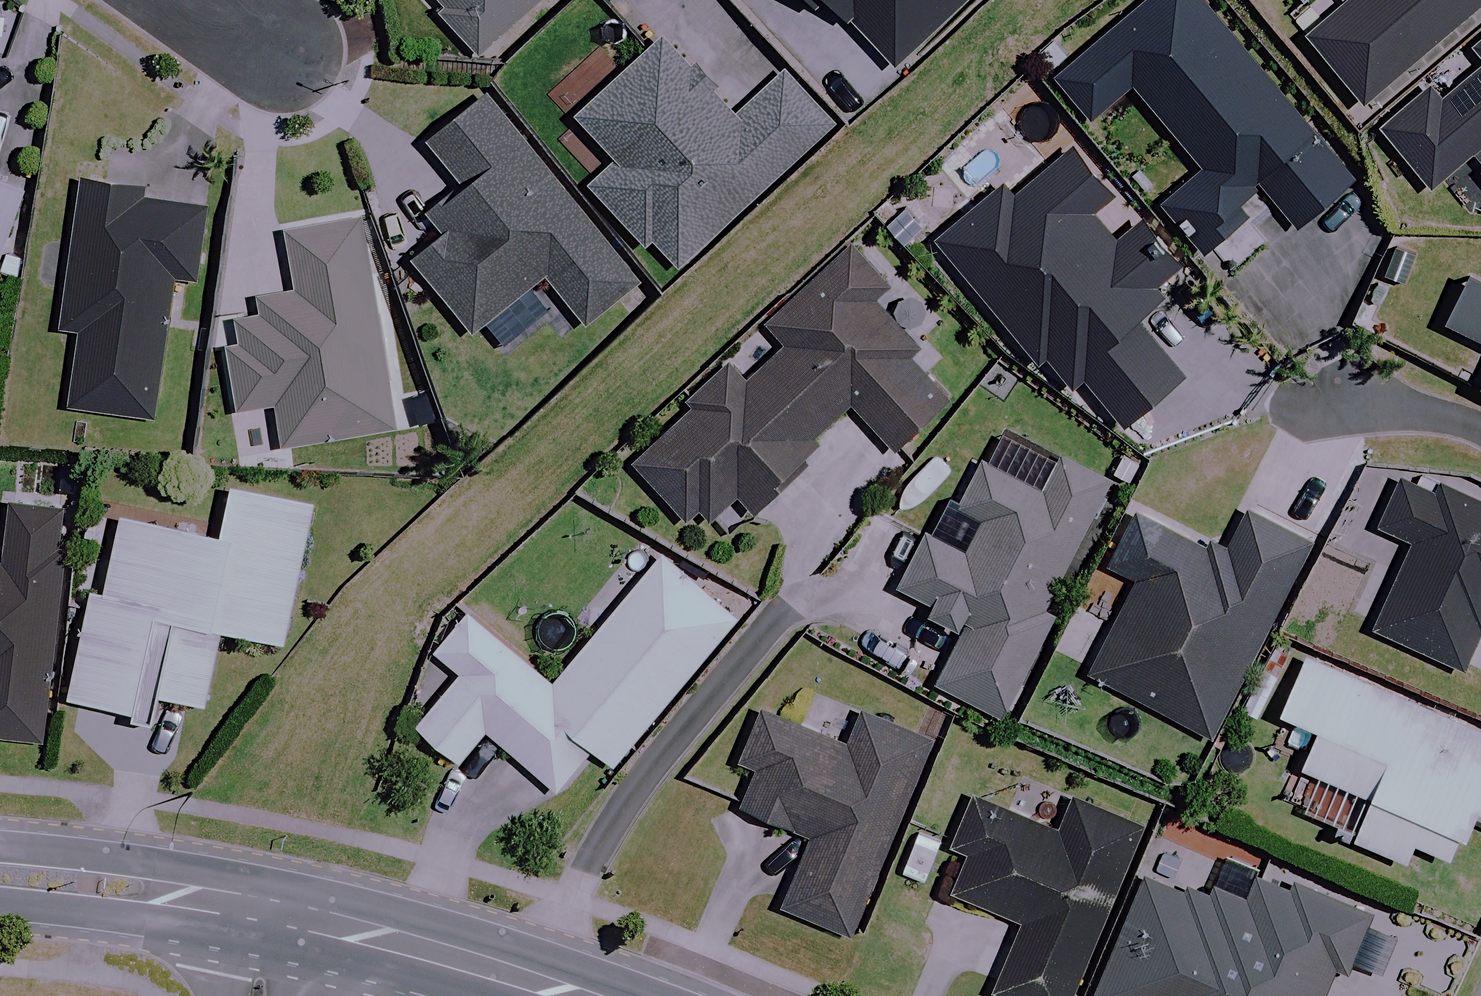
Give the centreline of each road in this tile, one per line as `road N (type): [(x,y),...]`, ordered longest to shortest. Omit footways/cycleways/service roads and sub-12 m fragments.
road 1 (secondary): [(572,995),(272,910)]
road 2 (secondary): [(272,910),(0,877)]
road 3 (residential): [(1309,413),(1403,411),(1480,432)]
road 4 (residential): [(286,55),(174,0)]

